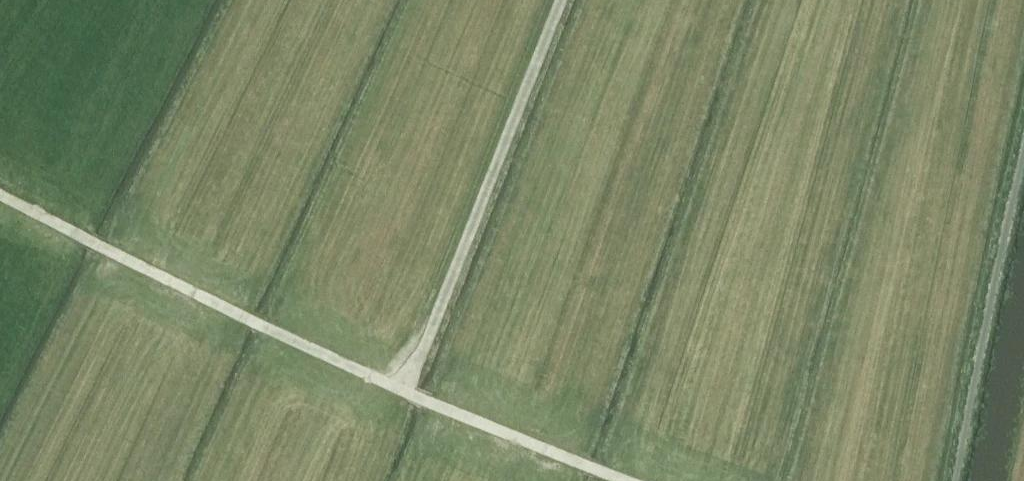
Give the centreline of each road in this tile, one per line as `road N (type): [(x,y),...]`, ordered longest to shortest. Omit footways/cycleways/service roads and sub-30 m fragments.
road 1 (track): [(632,480),(406,394),(0,194)]
road 2 (track): [(560,0),(406,394)]

